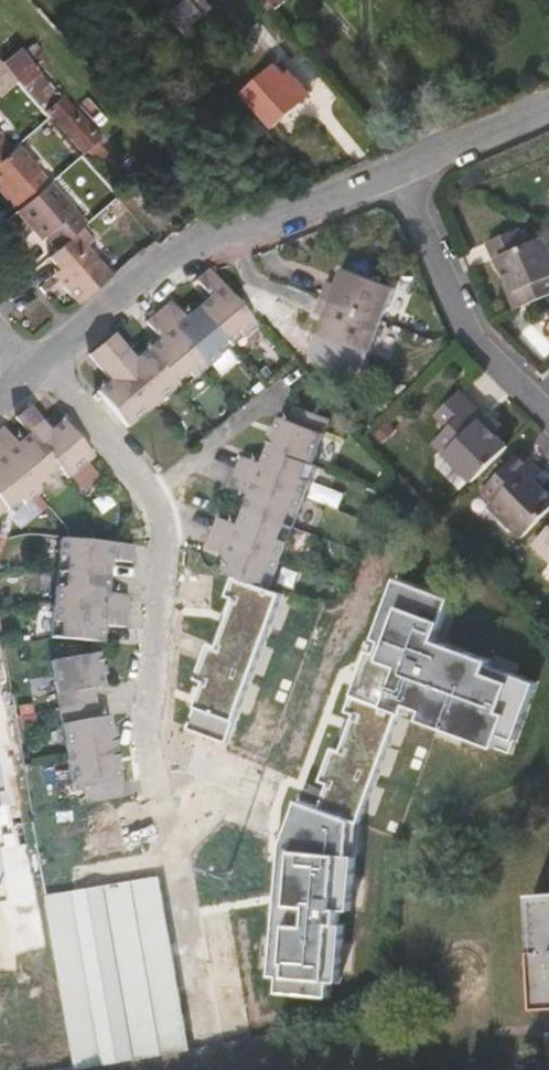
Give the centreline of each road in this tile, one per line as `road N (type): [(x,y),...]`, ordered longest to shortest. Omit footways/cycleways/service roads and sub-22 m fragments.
road 1 (residential): [(40,361),(156,494),(163,518),(151,723),(202,1038)]
road 2 (residential): [(401,159),(185,248),(119,291),(40,361)]
road 3 (residential): [(401,159),(475,332),(548,407)]
road 4 (residential): [(548,99),(401,159)]

